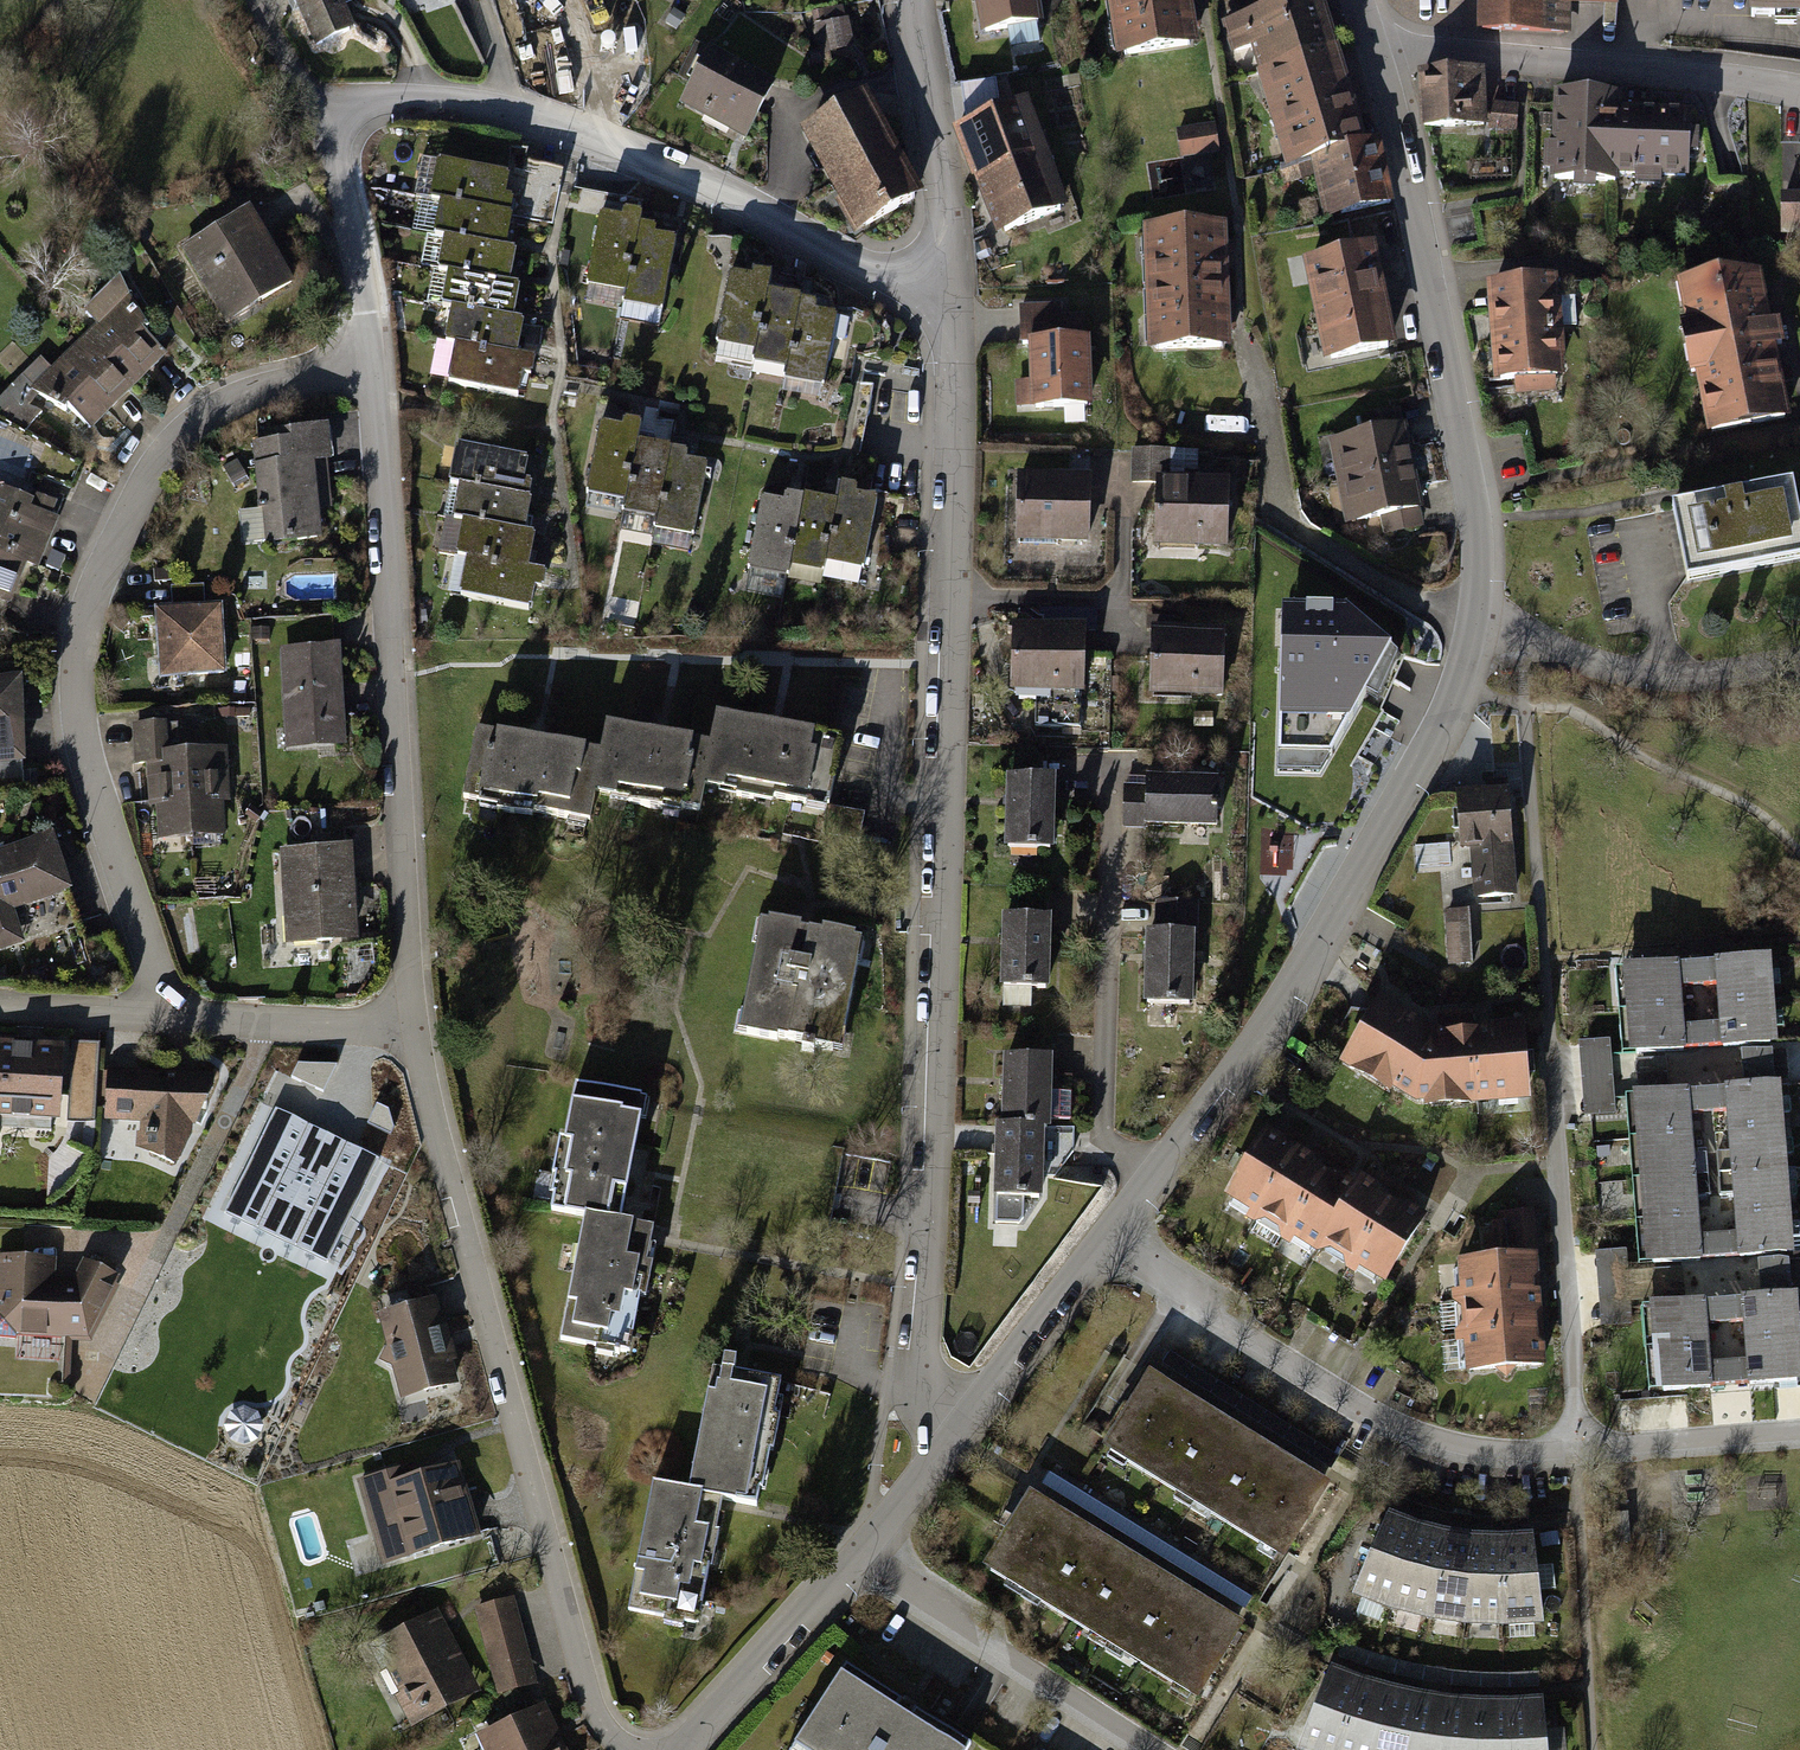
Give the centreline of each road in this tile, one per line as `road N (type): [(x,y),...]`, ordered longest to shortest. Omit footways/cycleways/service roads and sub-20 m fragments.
road 1 (residential): [(953,286),(957,606),(948,992),(922,1382),(956,1431)]
road 2 (residential): [(156,1016),(81,705),(92,599),(137,511),(213,419),(308,390),(388,378)]
road 3 (residential): [(1799,1435),(1477,1447),(1414,1433),(1105,1240)]
road 4 (residential): [(416,1033),(599,1721),(625,1749)]
road 5 (residential): [(1478,620),(1433,734),(1291,989),(1105,1240)]
road 6 (residential): [(388,378),(416,1033)]
road 7 (residential): [(953,286),(891,275),(620,147),(475,104),(376,100),(346,119)]
road 8 (residential): [(1378,58),(1474,498),(1478,620)]
road 9 (residential): [(1378,58),(1746,76),(1799,87)]
road 10 (residential): [(1155,1749),(860,1551)]
road 11 (unclassified): [(1799,667),(1668,678),(1621,673),(1478,620)]
road 12 (track): [(1599,1749),(1575,1445)]
road 13 (residential): [(907,0),(951,211),(953,286)]
road 14 (residential): [(860,1551),(682,1749)]
road 15 (residential): [(346,119),(343,164),(388,378)]
road 16 (residential): [(156,1016),(416,1033)]
road 17 (residential): [(1105,1240),(956,1431)]
road 18 (residential): [(0,1008),(156,1016)]
road 19 (residential): [(956,1431),(860,1551)]
road 20 (residential): [(346,119),(330,96),(295,73),(256,0)]

